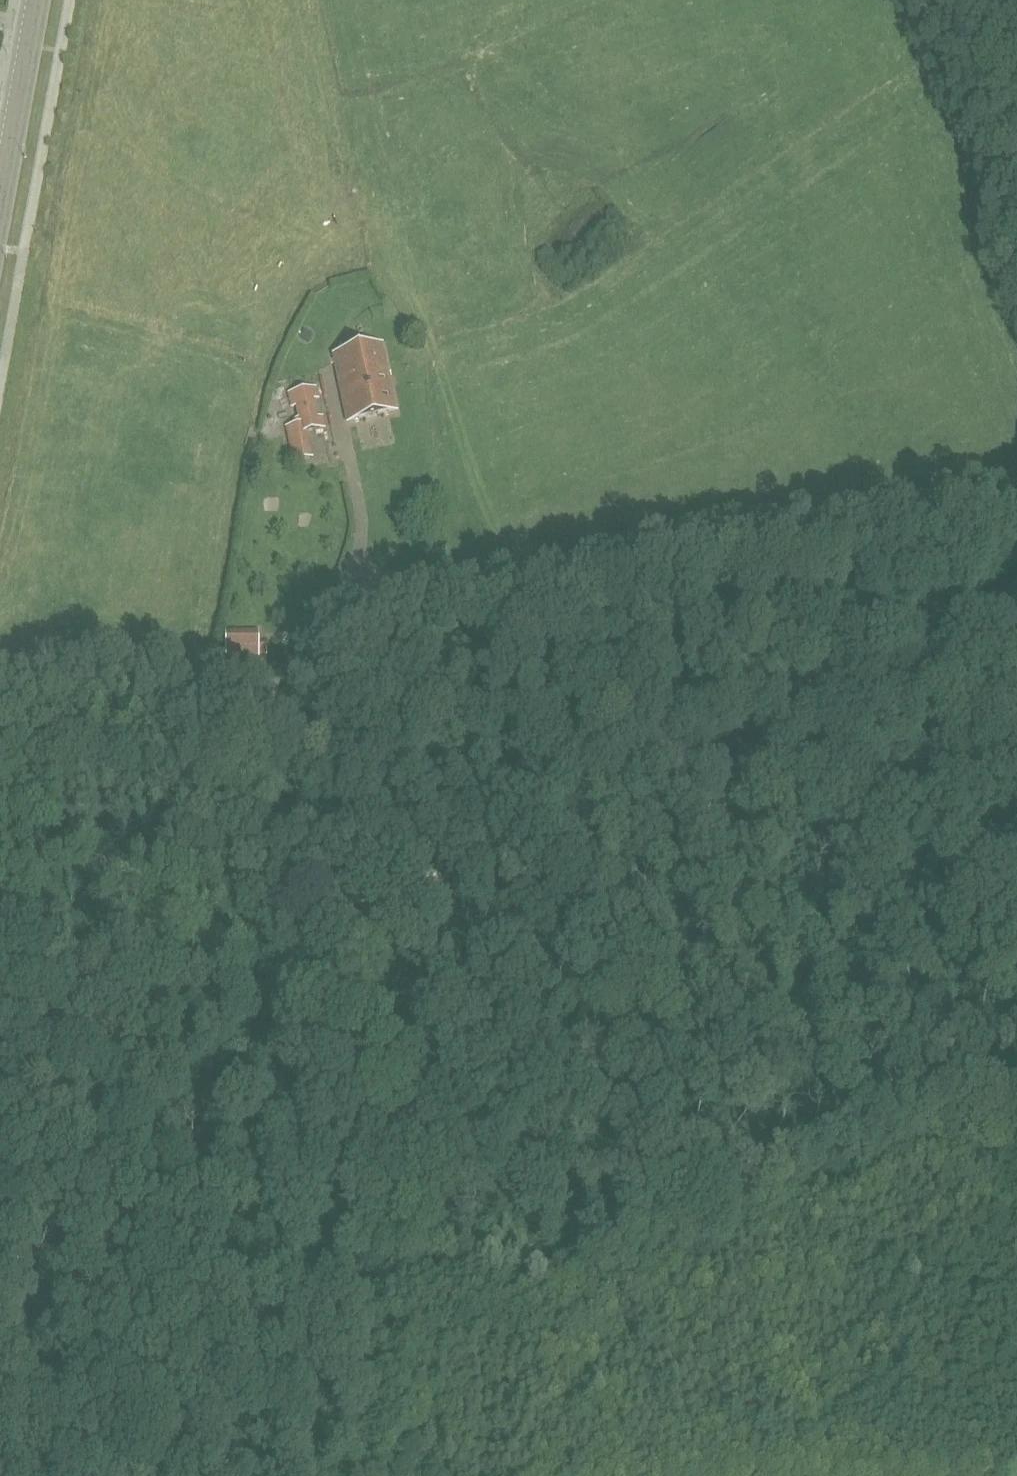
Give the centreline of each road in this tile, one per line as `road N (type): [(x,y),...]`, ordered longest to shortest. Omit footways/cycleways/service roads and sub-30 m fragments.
road 1 (tertiary): [(37,0),(0,205)]

